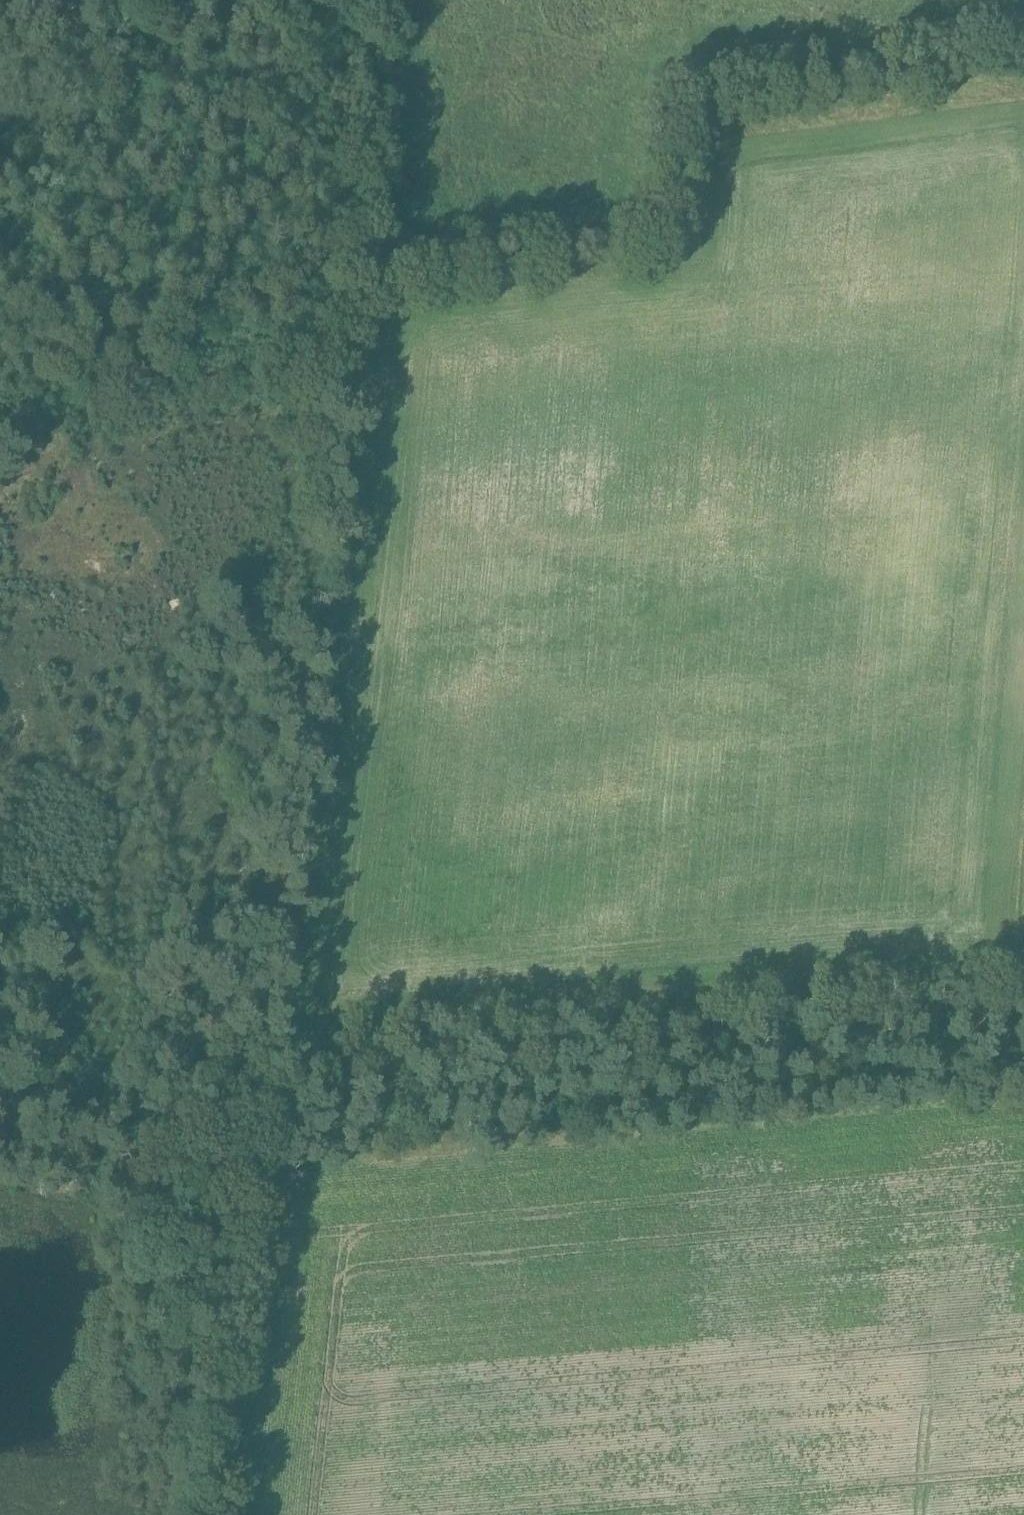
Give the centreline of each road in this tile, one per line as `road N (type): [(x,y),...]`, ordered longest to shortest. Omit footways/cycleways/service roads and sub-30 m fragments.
road 1 (track): [(1023,952),(286,1027),(227,1514)]

